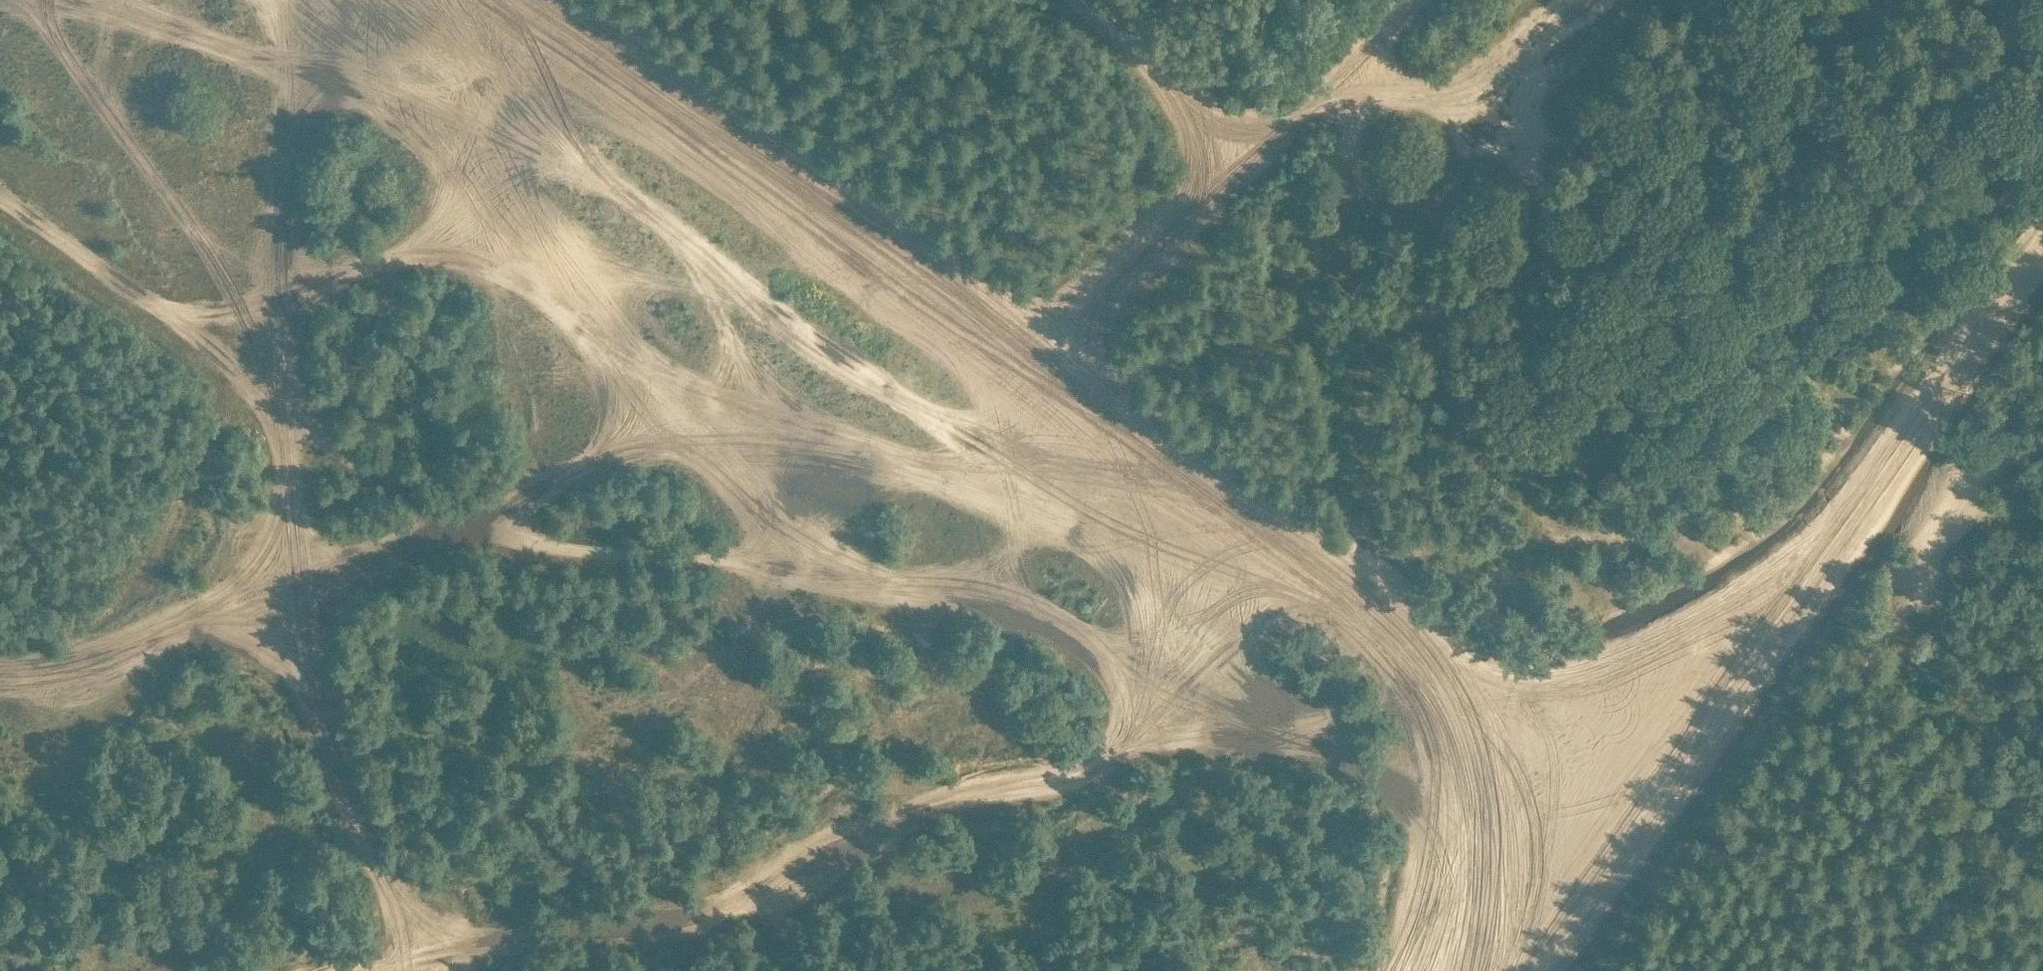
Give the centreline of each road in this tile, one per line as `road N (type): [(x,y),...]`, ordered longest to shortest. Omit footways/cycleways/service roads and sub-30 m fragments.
road 1 (track): [(531,0),(1406,659),(1570,807)]
road 2 (track): [(2042,192),(1570,807),(1461,970)]
road 3 (track): [(412,970),(298,691),(237,637),(109,637),(0,647)]
road 4 (track): [(1011,361),(1204,176),(1347,85),(1428,0)]

